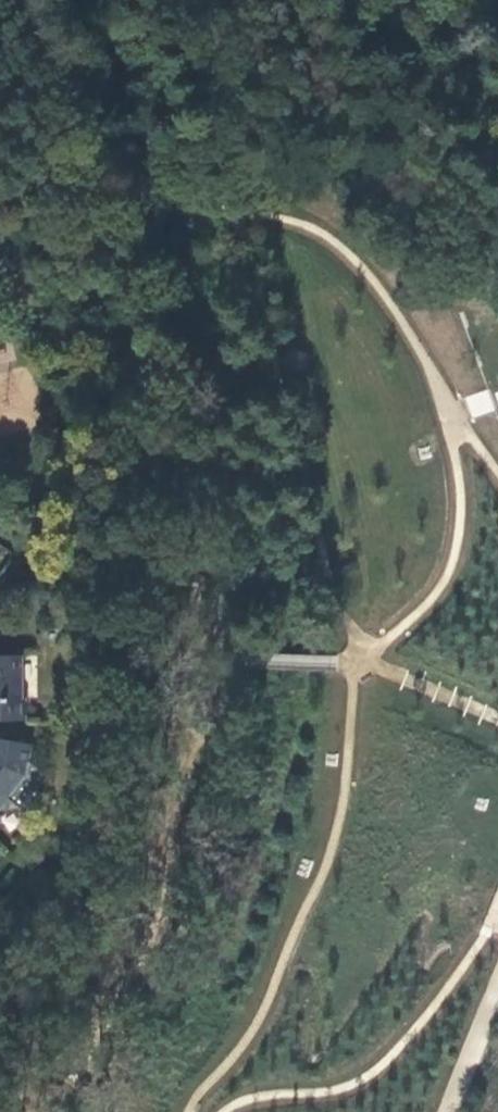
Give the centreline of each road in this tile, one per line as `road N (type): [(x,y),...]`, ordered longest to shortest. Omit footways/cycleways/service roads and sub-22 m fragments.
road 1 (track): [(497,995),(451,1111)]

